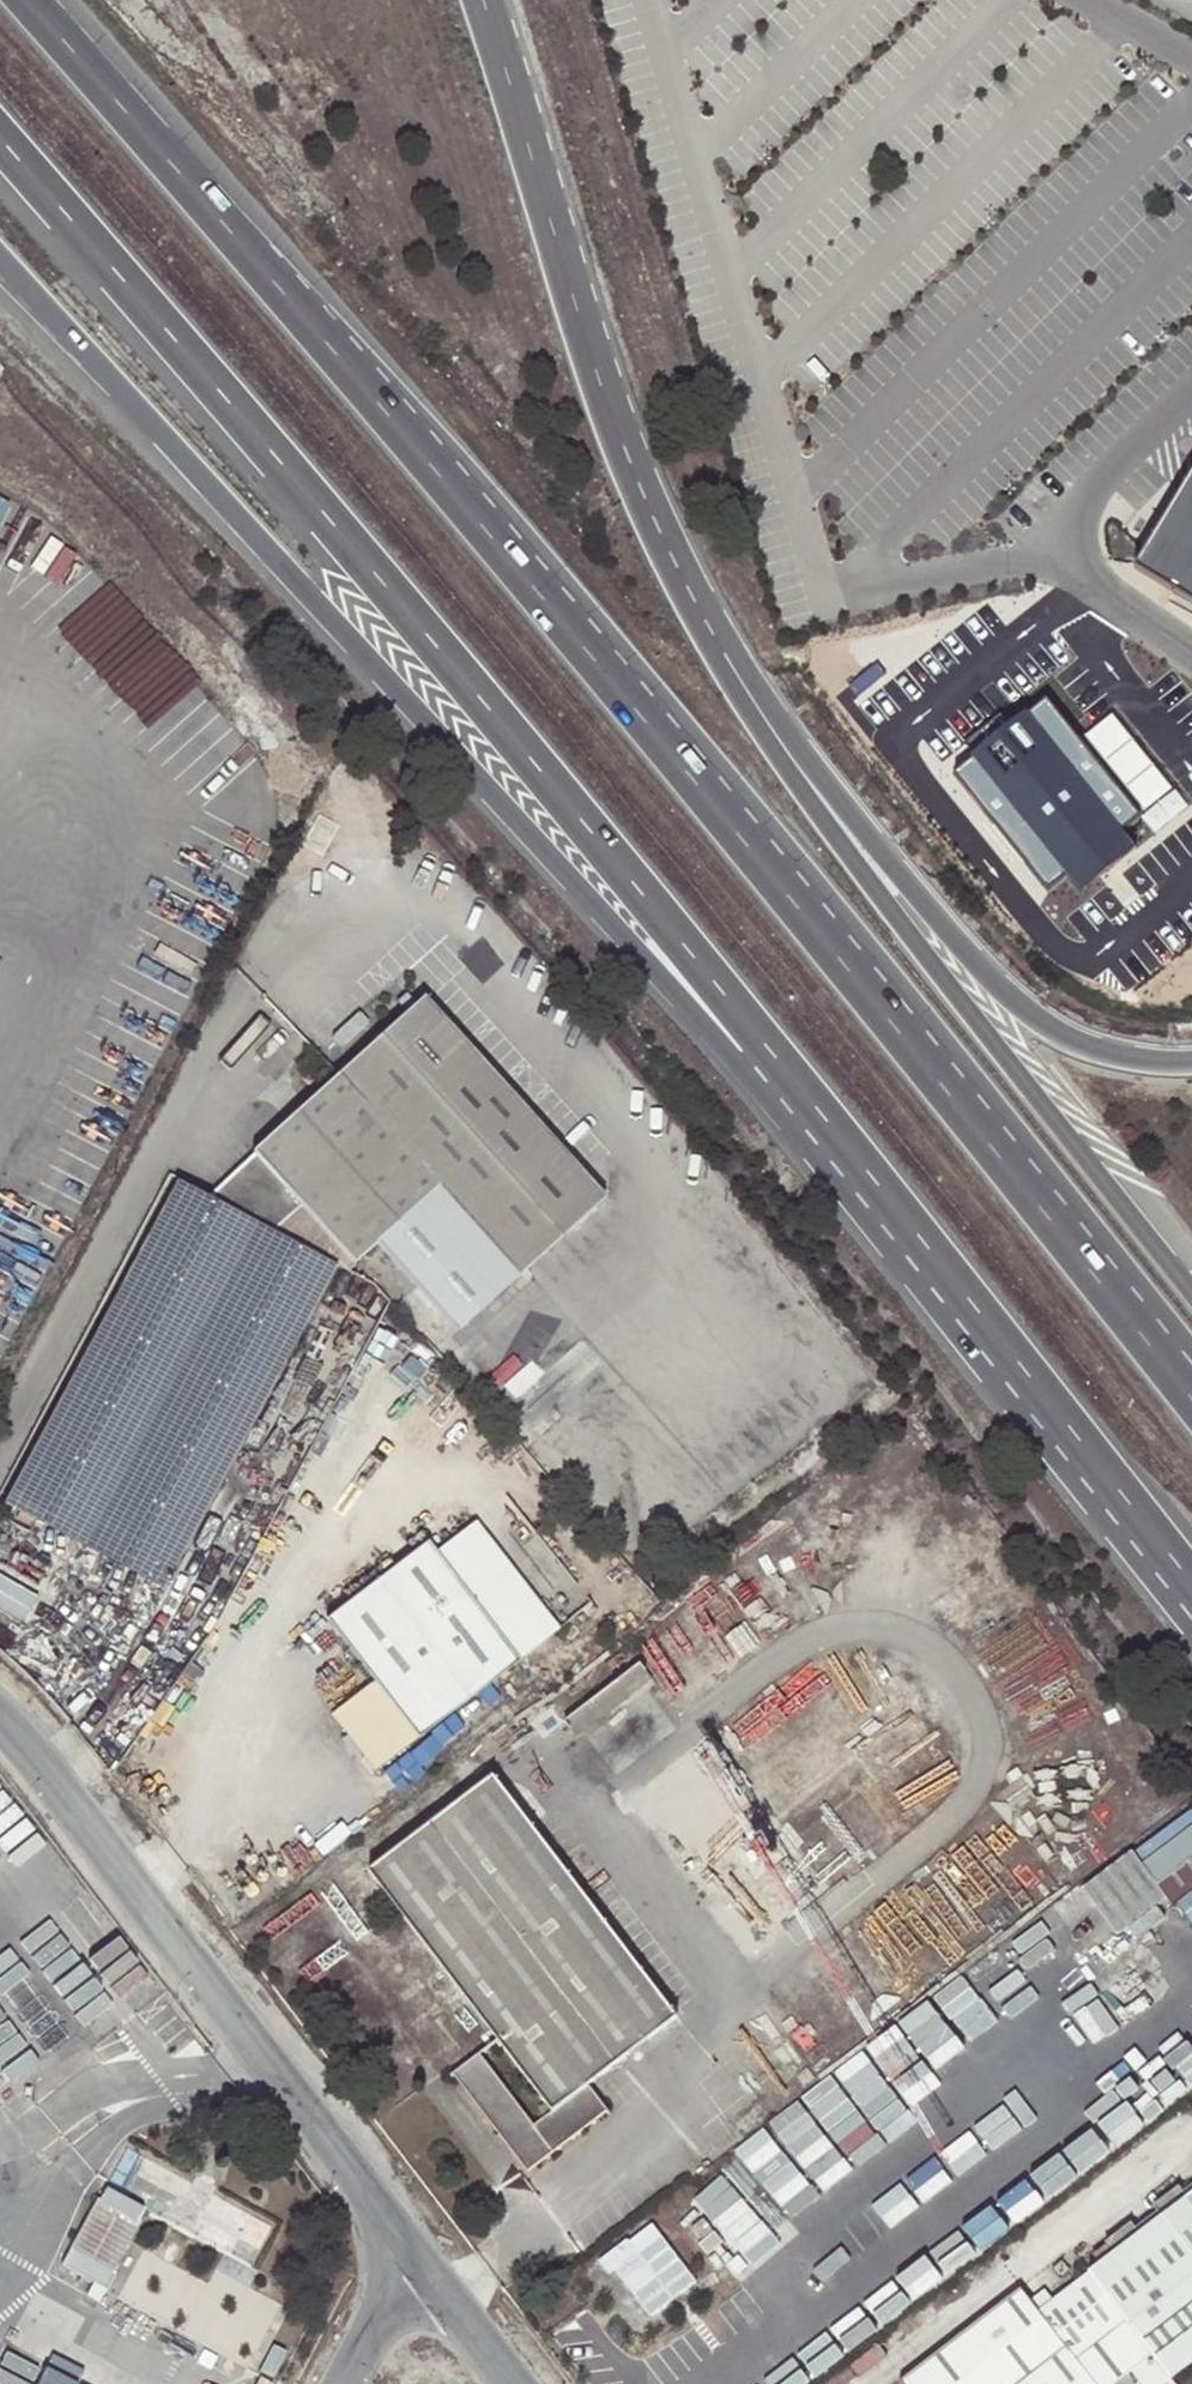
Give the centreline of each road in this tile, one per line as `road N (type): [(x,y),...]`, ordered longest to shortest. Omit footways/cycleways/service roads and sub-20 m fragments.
road 1 (motorway): [(1000,1146),(743,827),(23,0)]
road 2 (motorway): [(0,139),(458,668),(786,1087)]
road 3 (motorway): [(0,260),(592,894),(786,1087)]
road 4 (primary): [(1191,1291),(797,786),(744,704),(676,572)]
road 5 (primary): [(1191,1061),(1147,1063),(1083,1044),(1031,1016),(818,773),(676,572)]
road 6 (unclassified): [(0,1720),(414,2251)]
road 7 (motorway): [(786,1087),(1191,1601)]
road 8 (primary): [(676,572),(593,367),(480,0)]
road 9 (unclassified): [(1191,652),(1086,578),(1071,551),(1083,518),(1191,401)]
road 10 (motorway): [(1191,1394),(1000,1146)]
road 11 (motorway): [(1191,1367),(1000,1146)]
road 12 (unclassified): [(414,2251),(516,2383)]
road 13 (unclassified): [(414,2251),(344,2383)]

